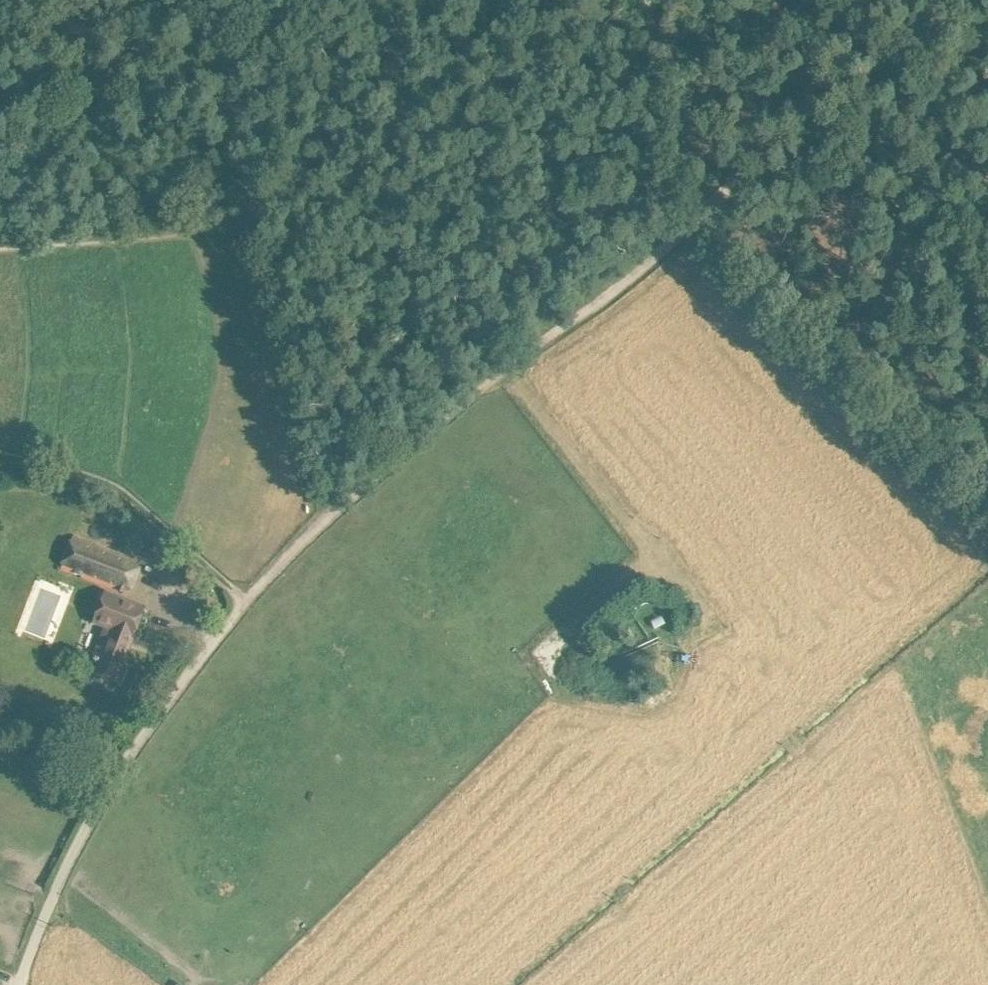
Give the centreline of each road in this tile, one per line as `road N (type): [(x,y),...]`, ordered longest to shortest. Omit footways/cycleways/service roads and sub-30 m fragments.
road 1 (track): [(246,604),(416,446),(688,229)]
road 2 (unclassified): [(18,984),(93,817),(162,709),(246,604)]
road 3 (track): [(688,229),(869,0)]

